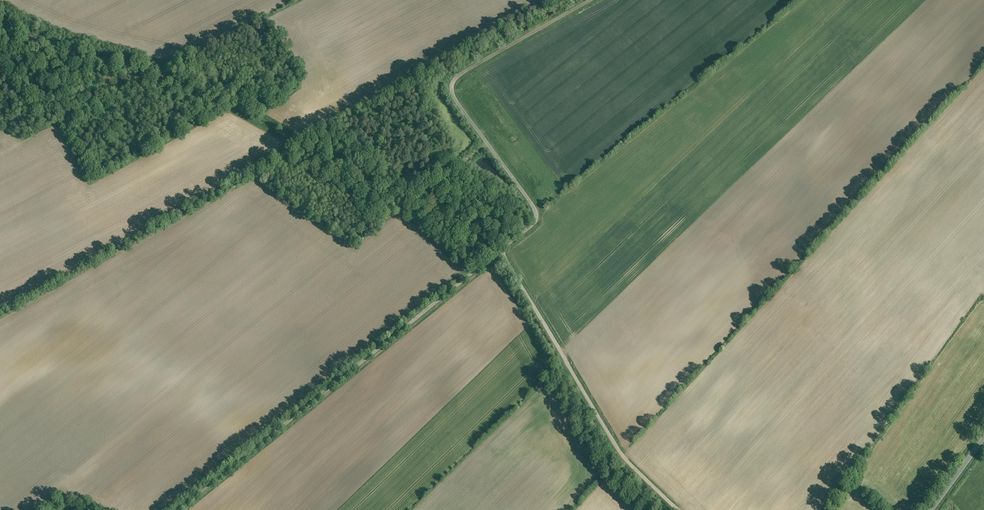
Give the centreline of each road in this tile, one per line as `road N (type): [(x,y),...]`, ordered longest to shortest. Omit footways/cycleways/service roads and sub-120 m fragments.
road 1 (residential): [(172,509),(498,249)]
road 2 (residential): [(498,249),(533,224),(534,209),(453,96),(454,82),(591,0)]
road 3 (residential): [(674,509),(626,465),(498,249)]

